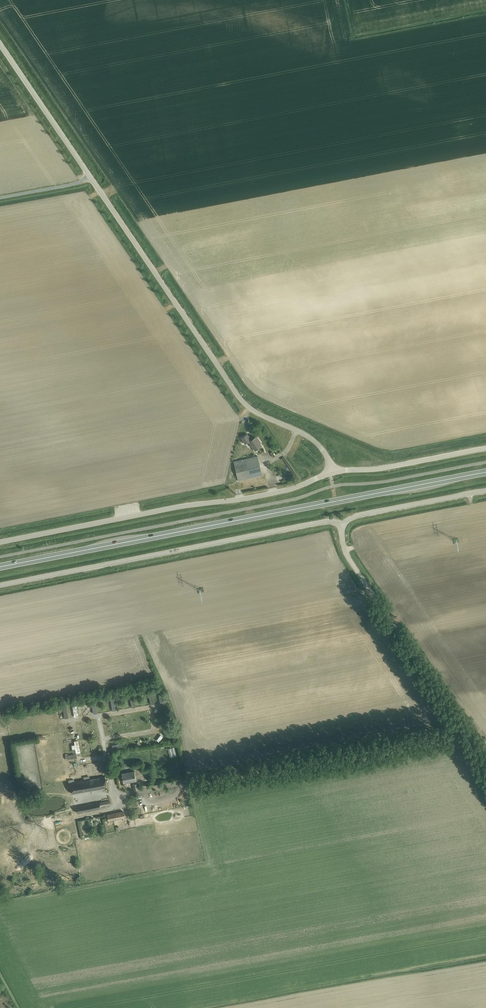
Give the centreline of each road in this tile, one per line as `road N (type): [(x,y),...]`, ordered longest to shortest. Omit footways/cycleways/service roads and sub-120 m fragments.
road 1 (unclassified): [(331,473),(311,439),(240,399),(0,44)]
road 2 (trunk): [(0,566),(485,470)]
road 3 (unclassified): [(0,585),(341,524)]
road 4 (unclassified): [(0,542),(287,490),(331,473)]
road 5 (unclassified): [(485,762),(352,563),(341,524)]
road 6 (unclassified): [(331,473),(485,448)]
road 7 (unclassified): [(341,524),(485,490)]

